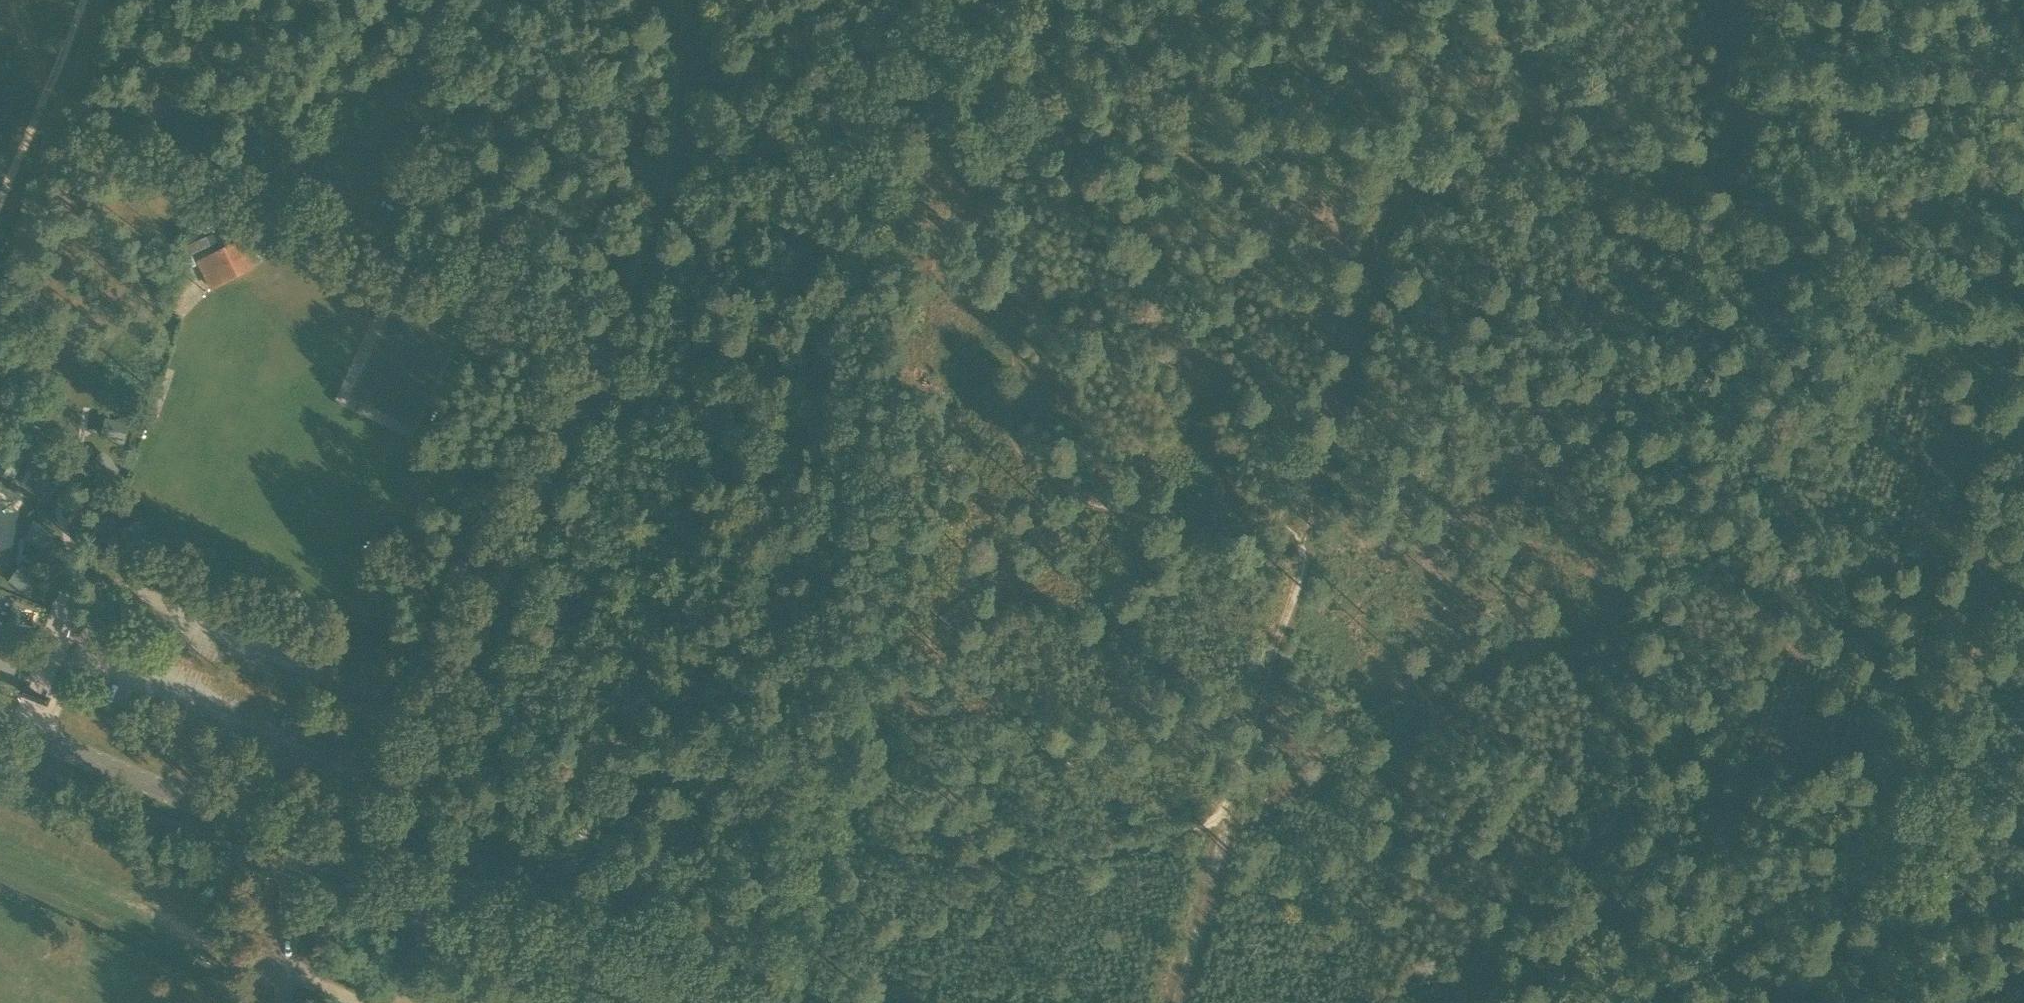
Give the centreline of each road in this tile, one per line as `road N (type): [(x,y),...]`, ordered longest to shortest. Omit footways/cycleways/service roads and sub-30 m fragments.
road 1 (track): [(2023,329),(1025,82)]
road 2 (track): [(681,0),(671,155),(651,230),(438,719)]
road 3 (secondary): [(677,1002),(0,723)]
road 4 (track): [(1872,1002),(2023,447)]
road 5 (track): [(1448,0),(1303,527)]
road 6 (track): [(679,78),(793,76),(956,39),(1038,38)]
road 7 (track): [(600,341),(477,276),(397,249)]
road 8 (track): [(84,0),(0,204)]
road 9 (track): [(1227,813),(1174,1002)]

